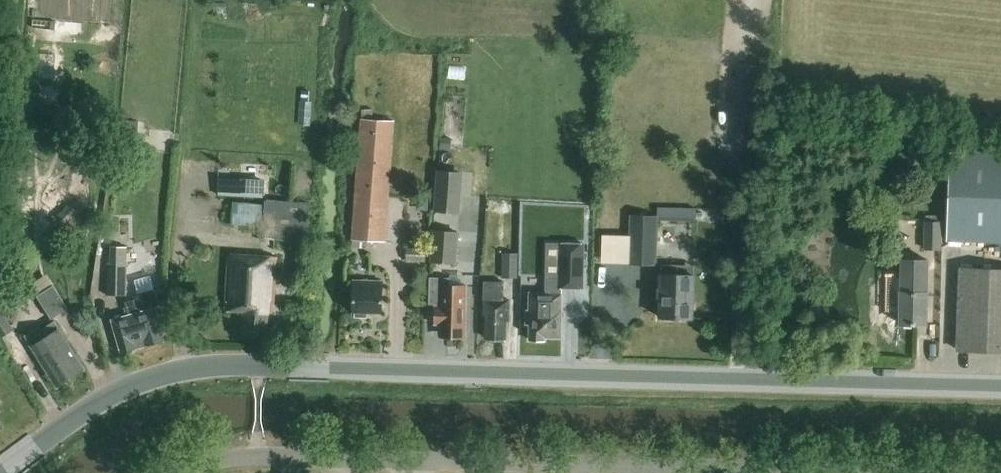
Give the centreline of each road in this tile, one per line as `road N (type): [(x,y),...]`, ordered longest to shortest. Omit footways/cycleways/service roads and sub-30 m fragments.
road 1 (secondary): [(0,472),(104,397),(198,366),(1000,390)]
road 2 (unclassified): [(164,472),(253,456),(863,472)]

